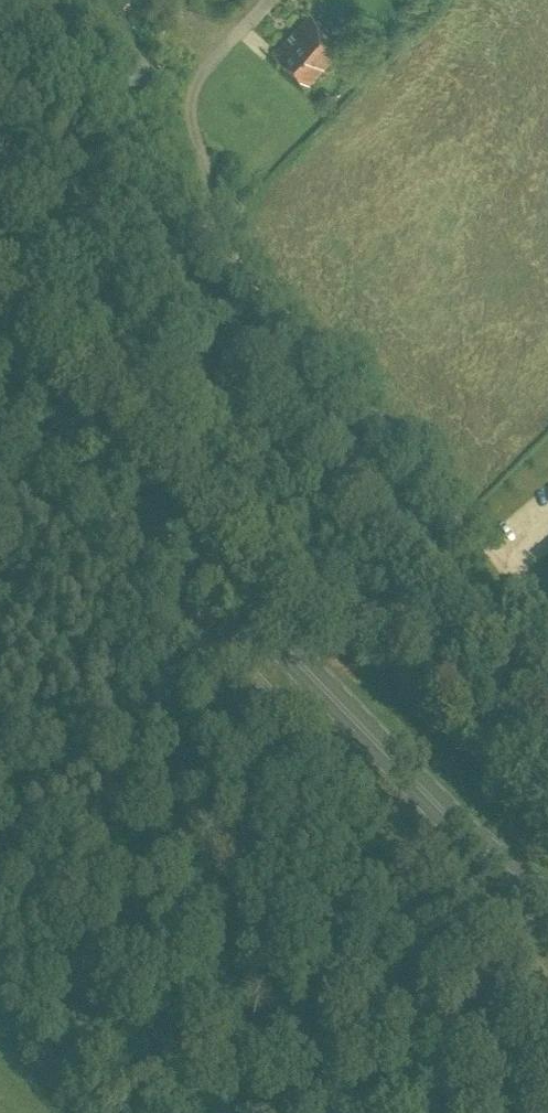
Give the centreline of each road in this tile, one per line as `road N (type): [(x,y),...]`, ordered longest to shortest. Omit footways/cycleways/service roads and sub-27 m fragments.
road 1 (track): [(547,613),(0,6)]
road 2 (primary): [(547,900),(361,727),(0,348)]

